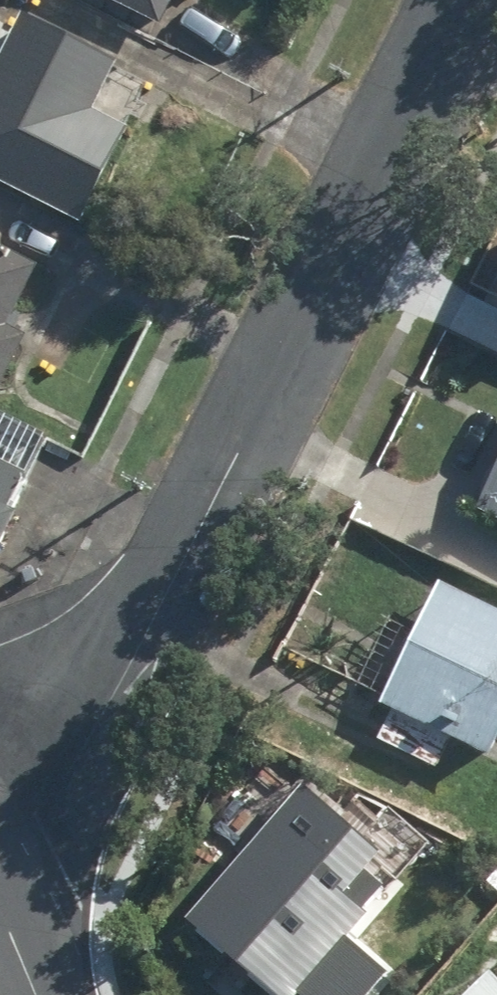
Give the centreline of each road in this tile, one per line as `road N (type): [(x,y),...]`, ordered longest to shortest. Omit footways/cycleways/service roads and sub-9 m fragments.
road 1 (residential): [(469,0),(98,735),(0,865)]

